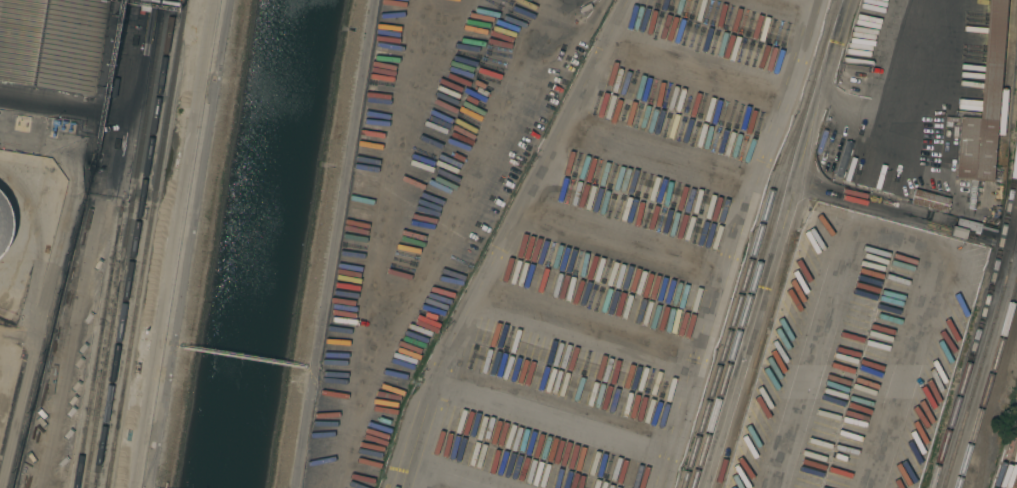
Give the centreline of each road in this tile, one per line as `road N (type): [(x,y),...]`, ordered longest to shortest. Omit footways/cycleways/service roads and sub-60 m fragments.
road 1 (residential): [(849,0),(703,487)]
road 2 (residential): [(292,487),(373,0)]

